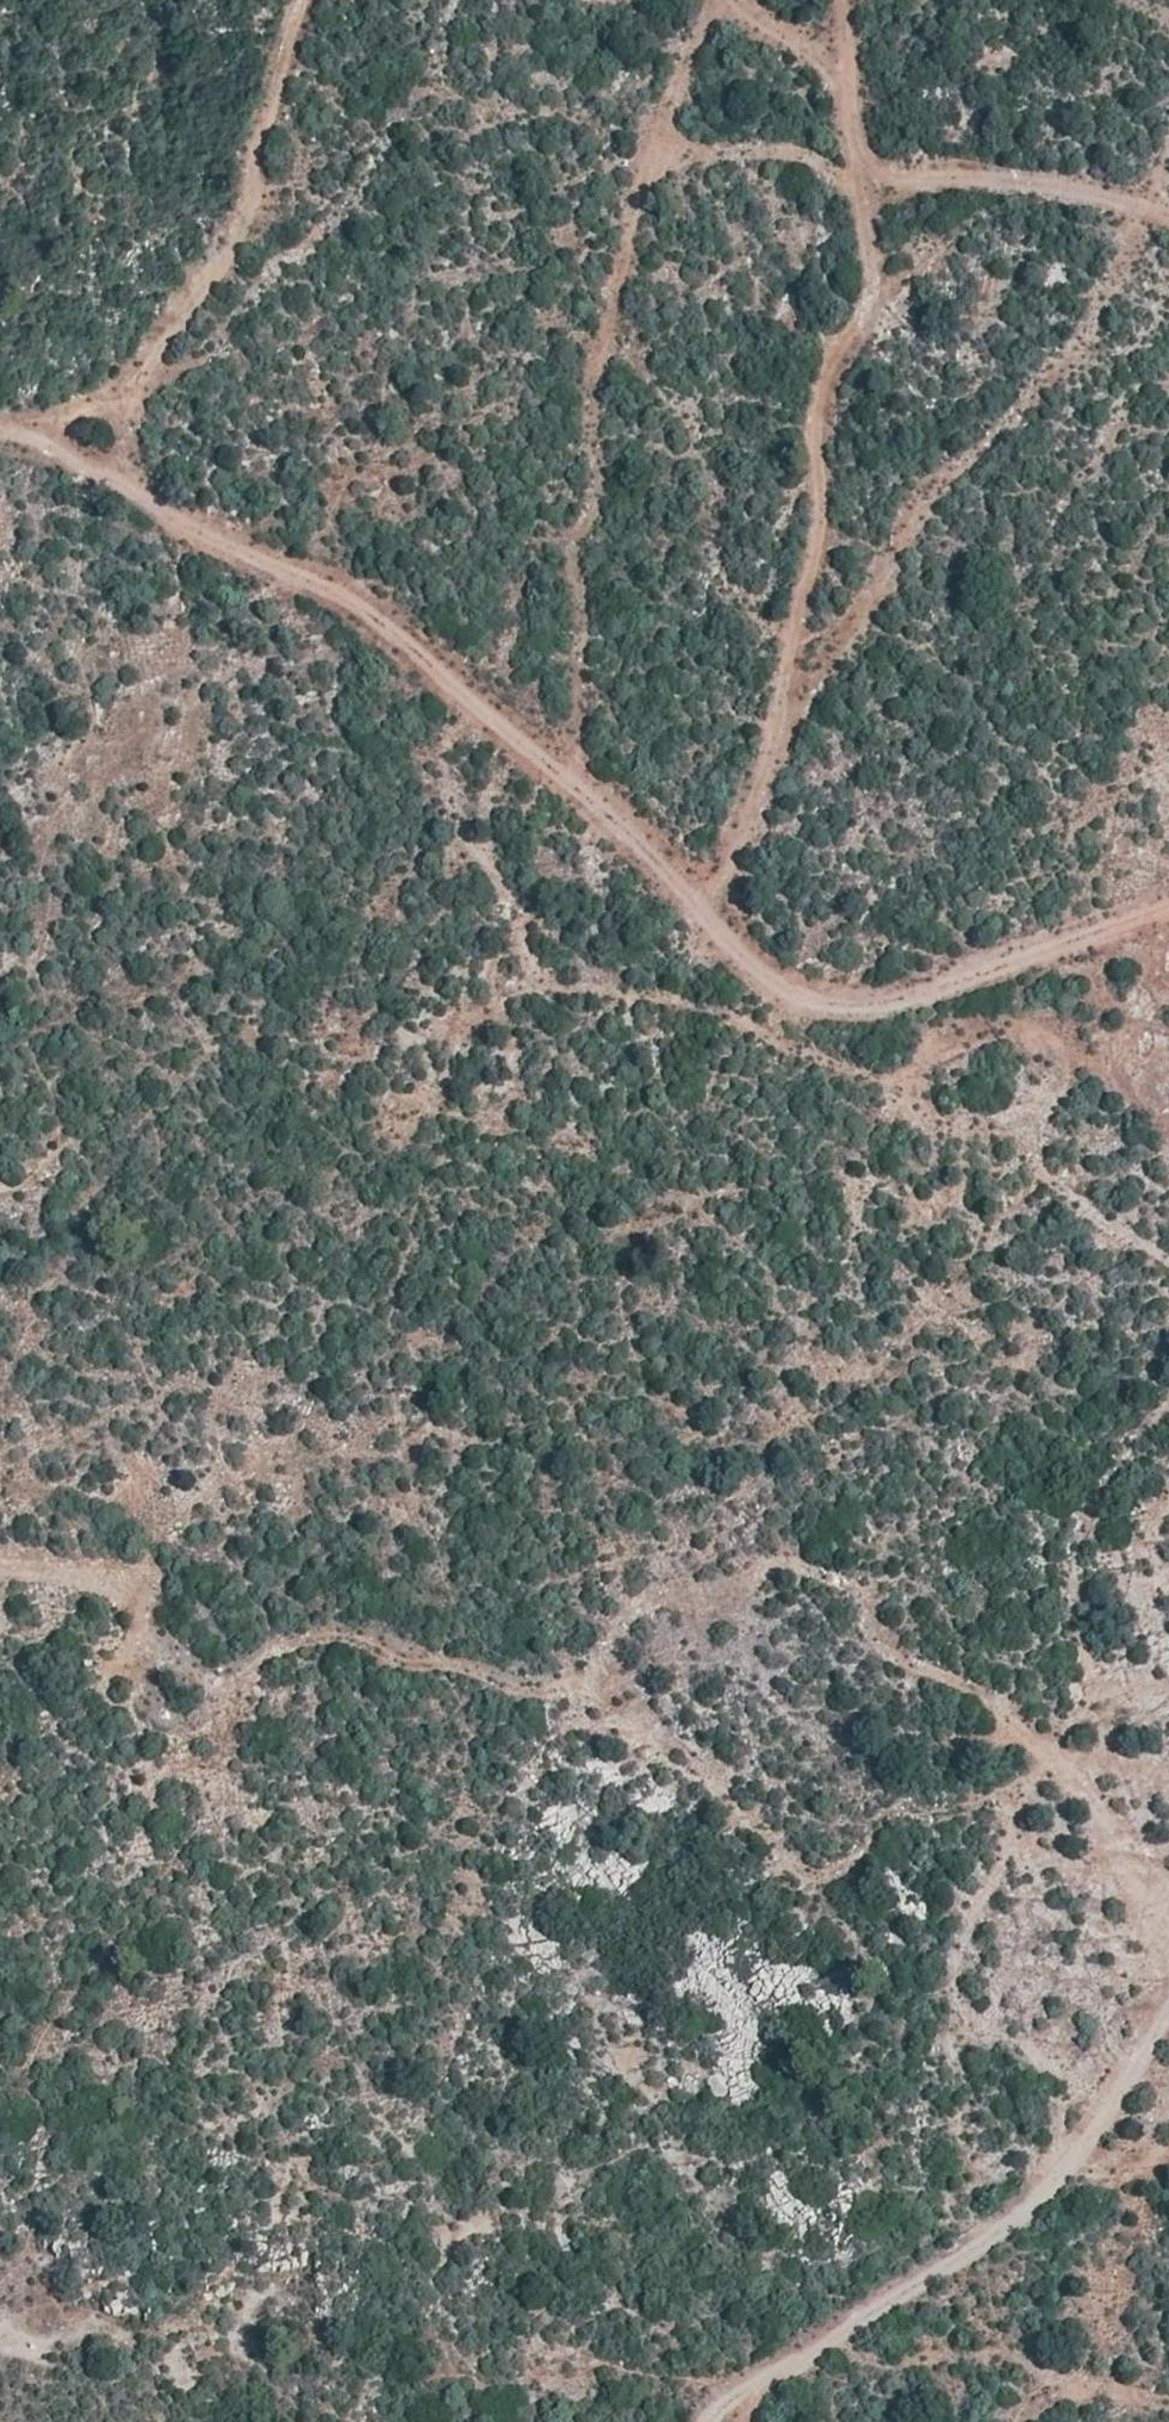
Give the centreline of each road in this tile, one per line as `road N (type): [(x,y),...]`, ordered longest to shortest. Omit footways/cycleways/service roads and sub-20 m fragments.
road 1 (track): [(1168,917),(828,1002),(341,602),(78,461)]
road 2 (track): [(714,2421),(1047,2195),(1128,2088),(1168,2014)]

